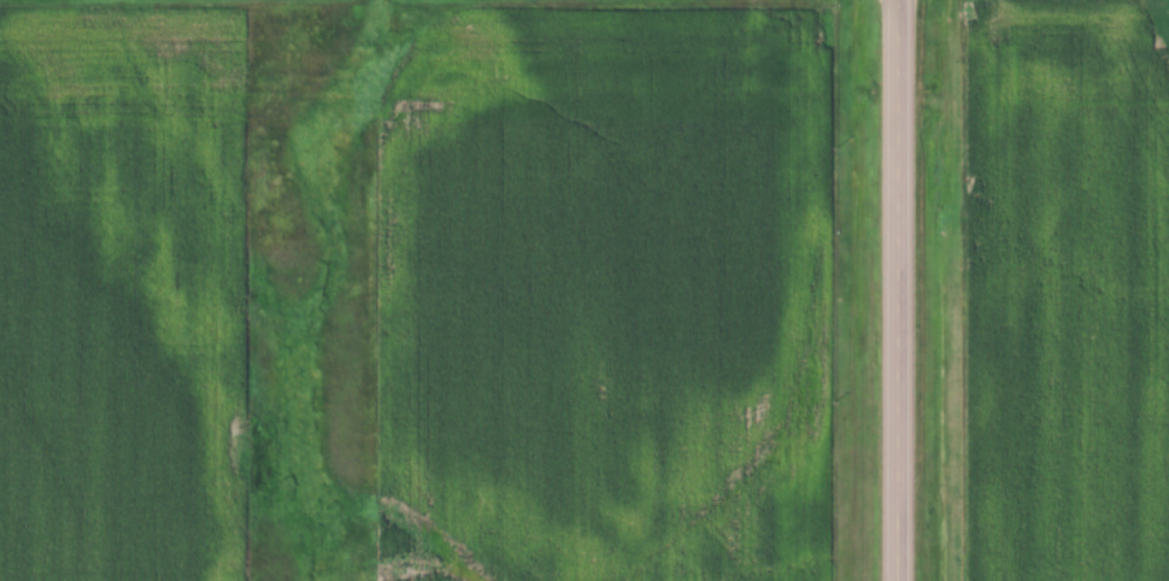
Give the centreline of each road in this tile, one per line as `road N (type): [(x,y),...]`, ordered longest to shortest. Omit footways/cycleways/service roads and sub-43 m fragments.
road 1 (primary): [(900,580),(900,0)]

